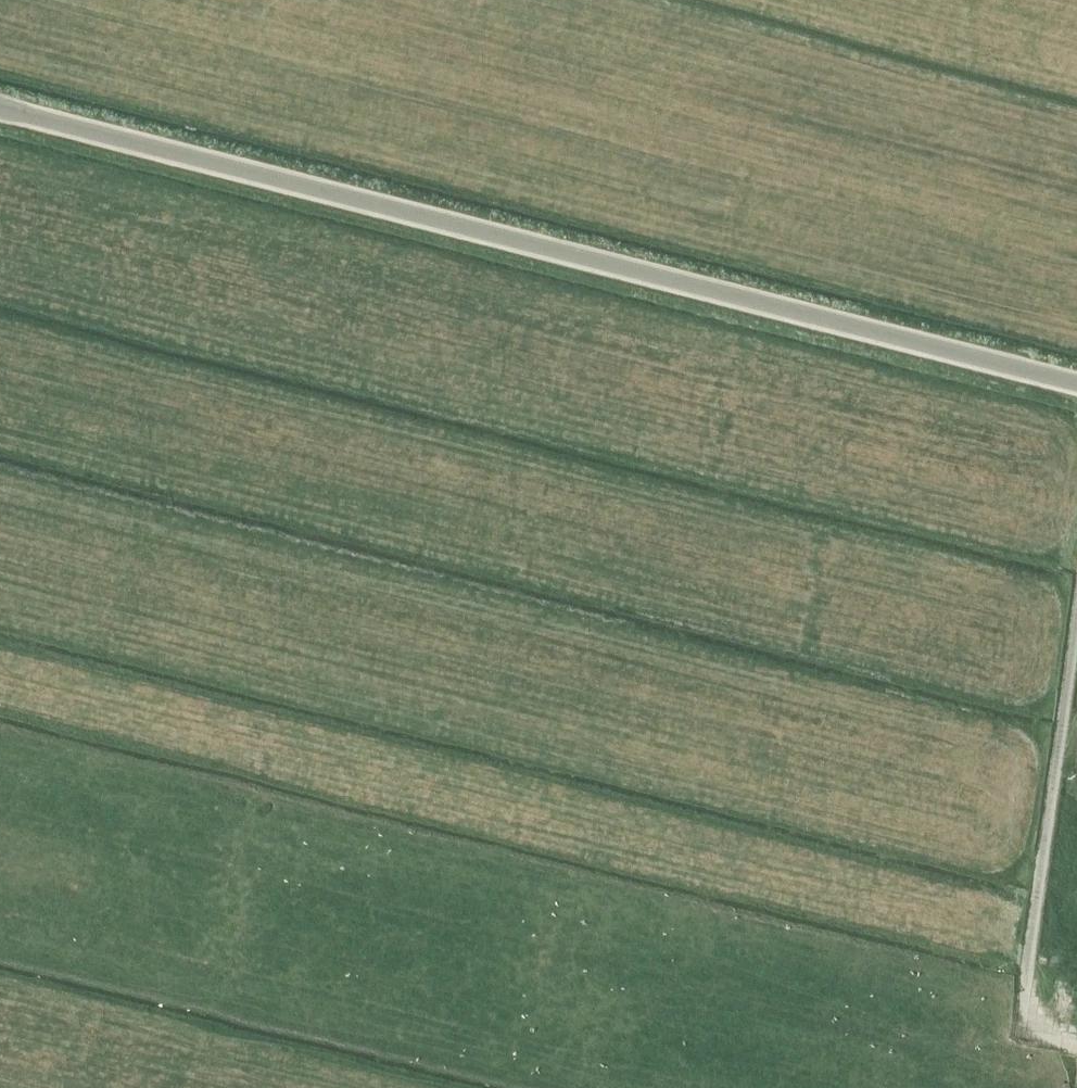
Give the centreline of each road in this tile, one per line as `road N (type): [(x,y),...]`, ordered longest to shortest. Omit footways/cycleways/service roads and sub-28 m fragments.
road 1 (unclassified): [(1076,383),(0,107)]
road 2 (track): [(1076,608),(1027,954),(1032,1021),(1044,1036),(1076,1045)]

